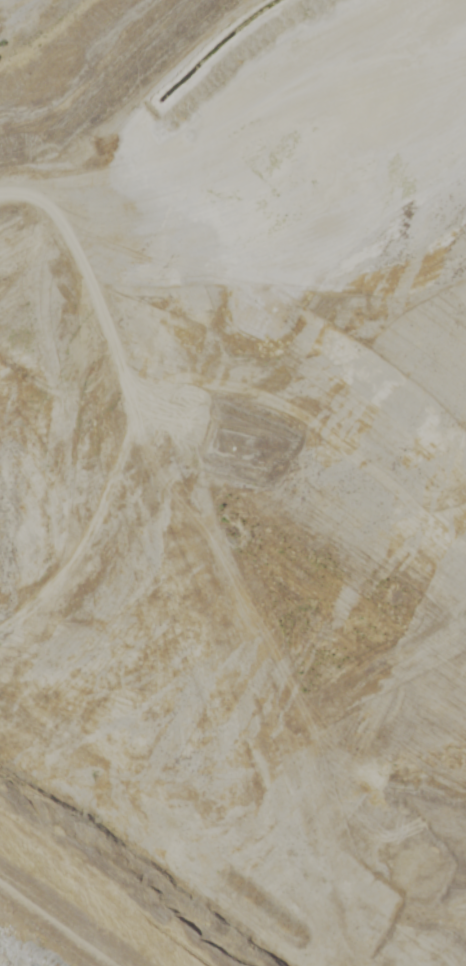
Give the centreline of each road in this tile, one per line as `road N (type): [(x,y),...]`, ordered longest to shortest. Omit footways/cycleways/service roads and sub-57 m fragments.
road 1 (residential): [(223,0),(69,139),(0,187)]

